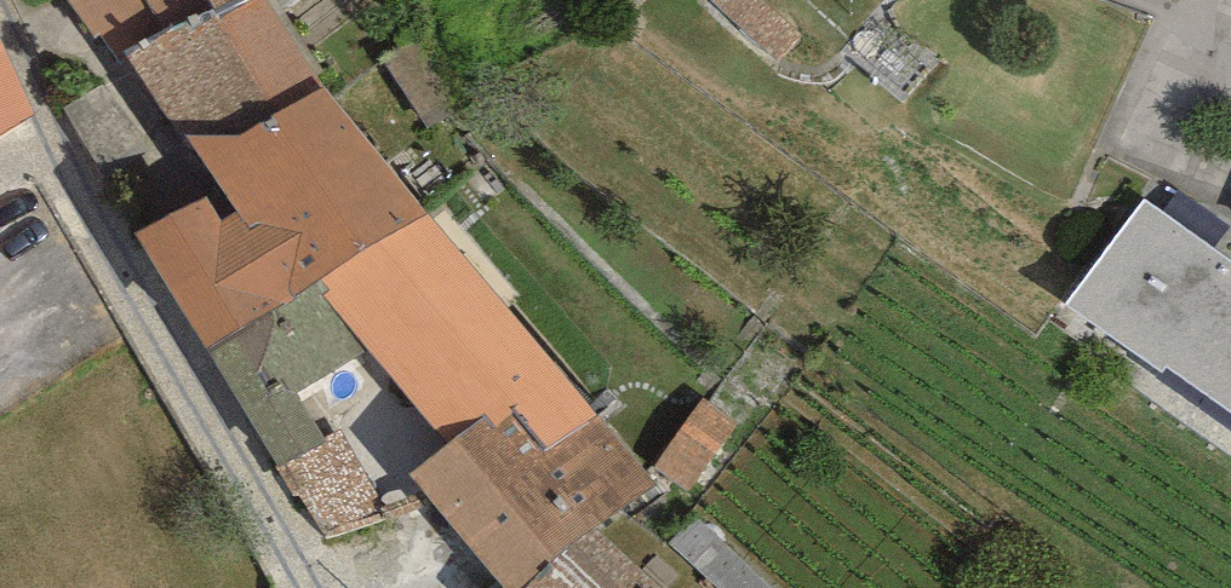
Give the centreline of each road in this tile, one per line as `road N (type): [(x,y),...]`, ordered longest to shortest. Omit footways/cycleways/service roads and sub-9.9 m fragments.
road 1 (residential): [(0,2),(53,133),(114,249),(312,587)]

